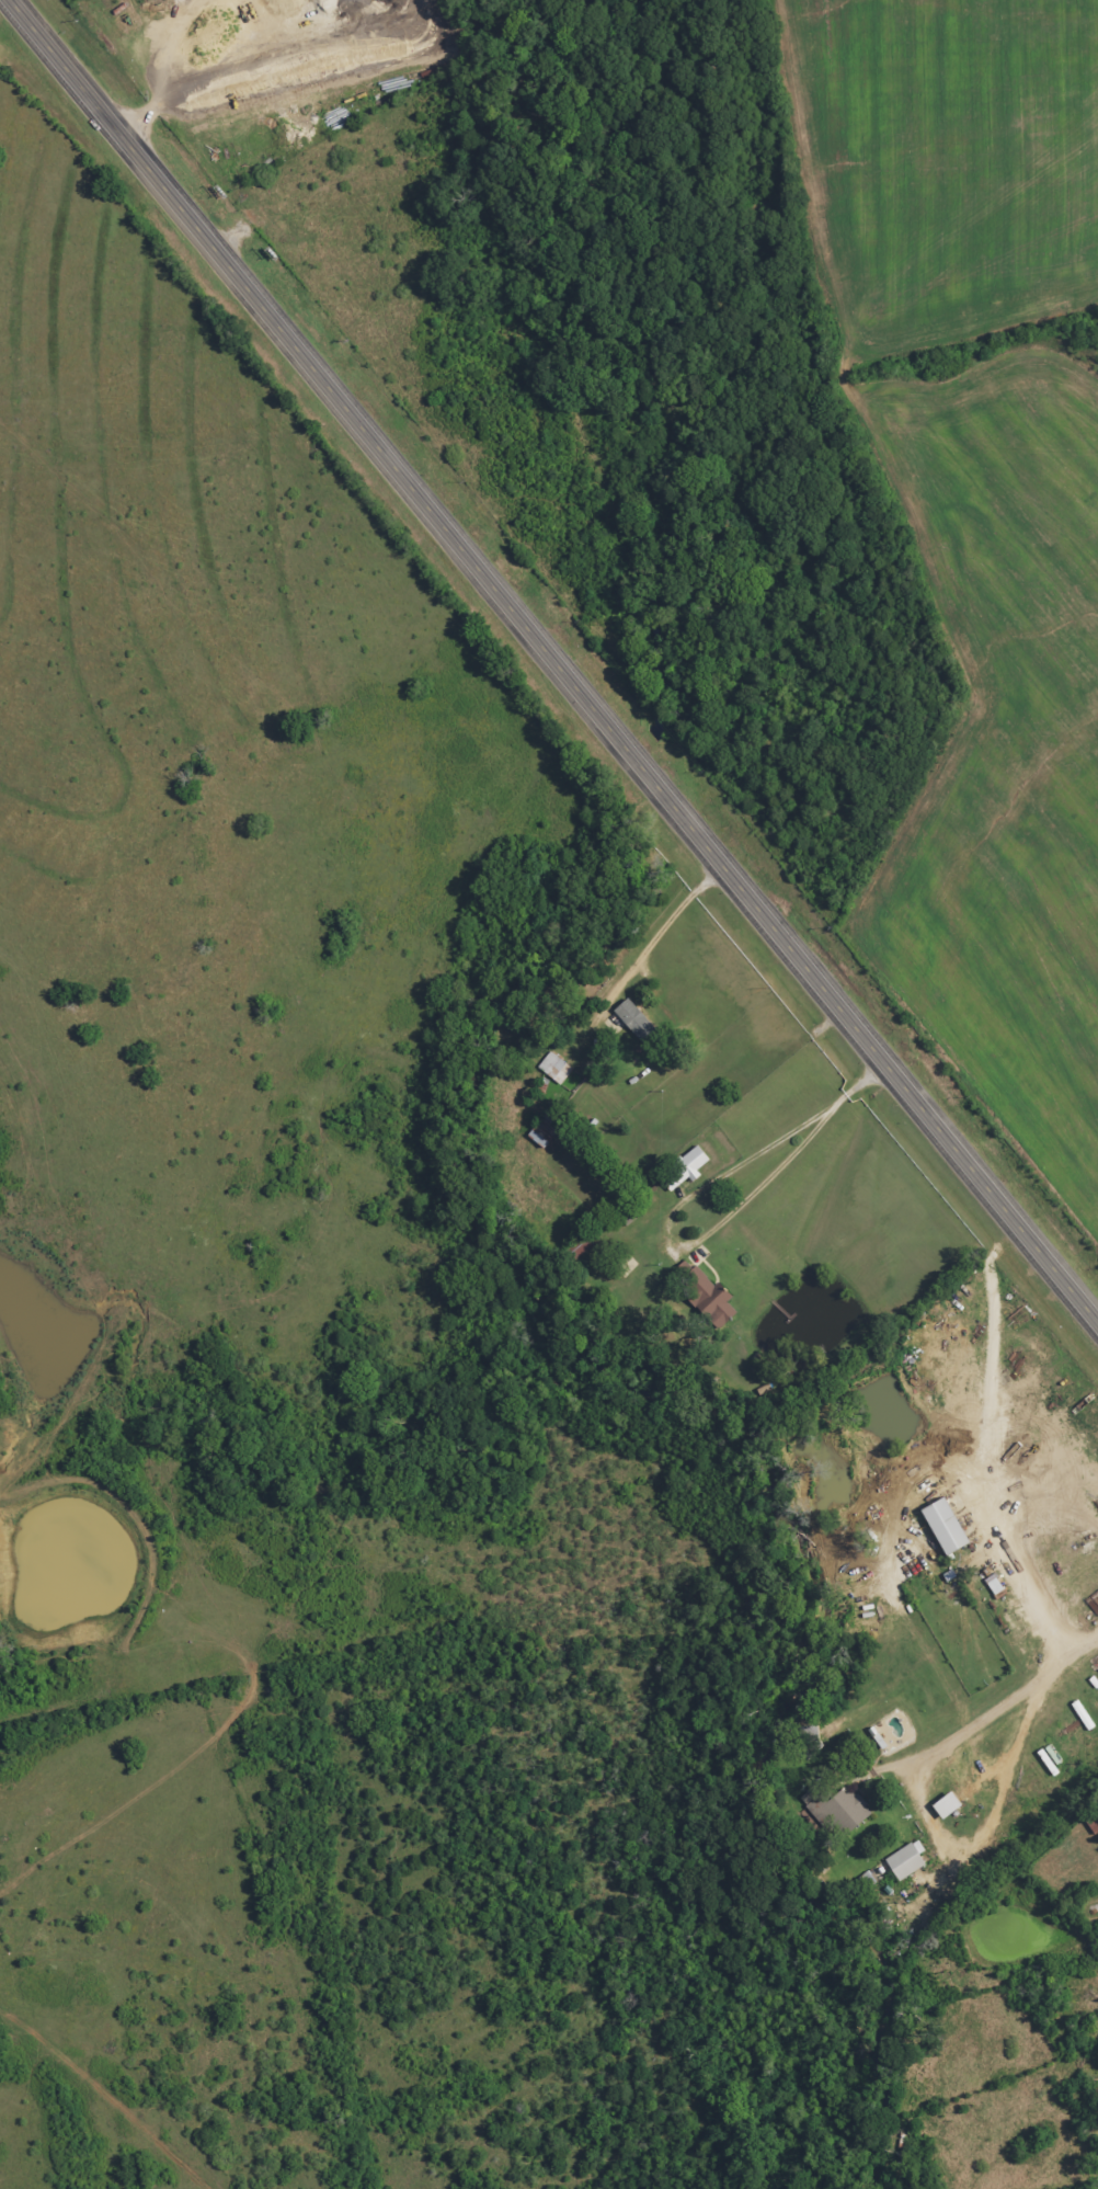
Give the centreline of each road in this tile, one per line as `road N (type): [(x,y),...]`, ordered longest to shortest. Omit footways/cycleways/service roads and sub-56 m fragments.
road 1 (primary): [(1097,1322),(9,0)]

